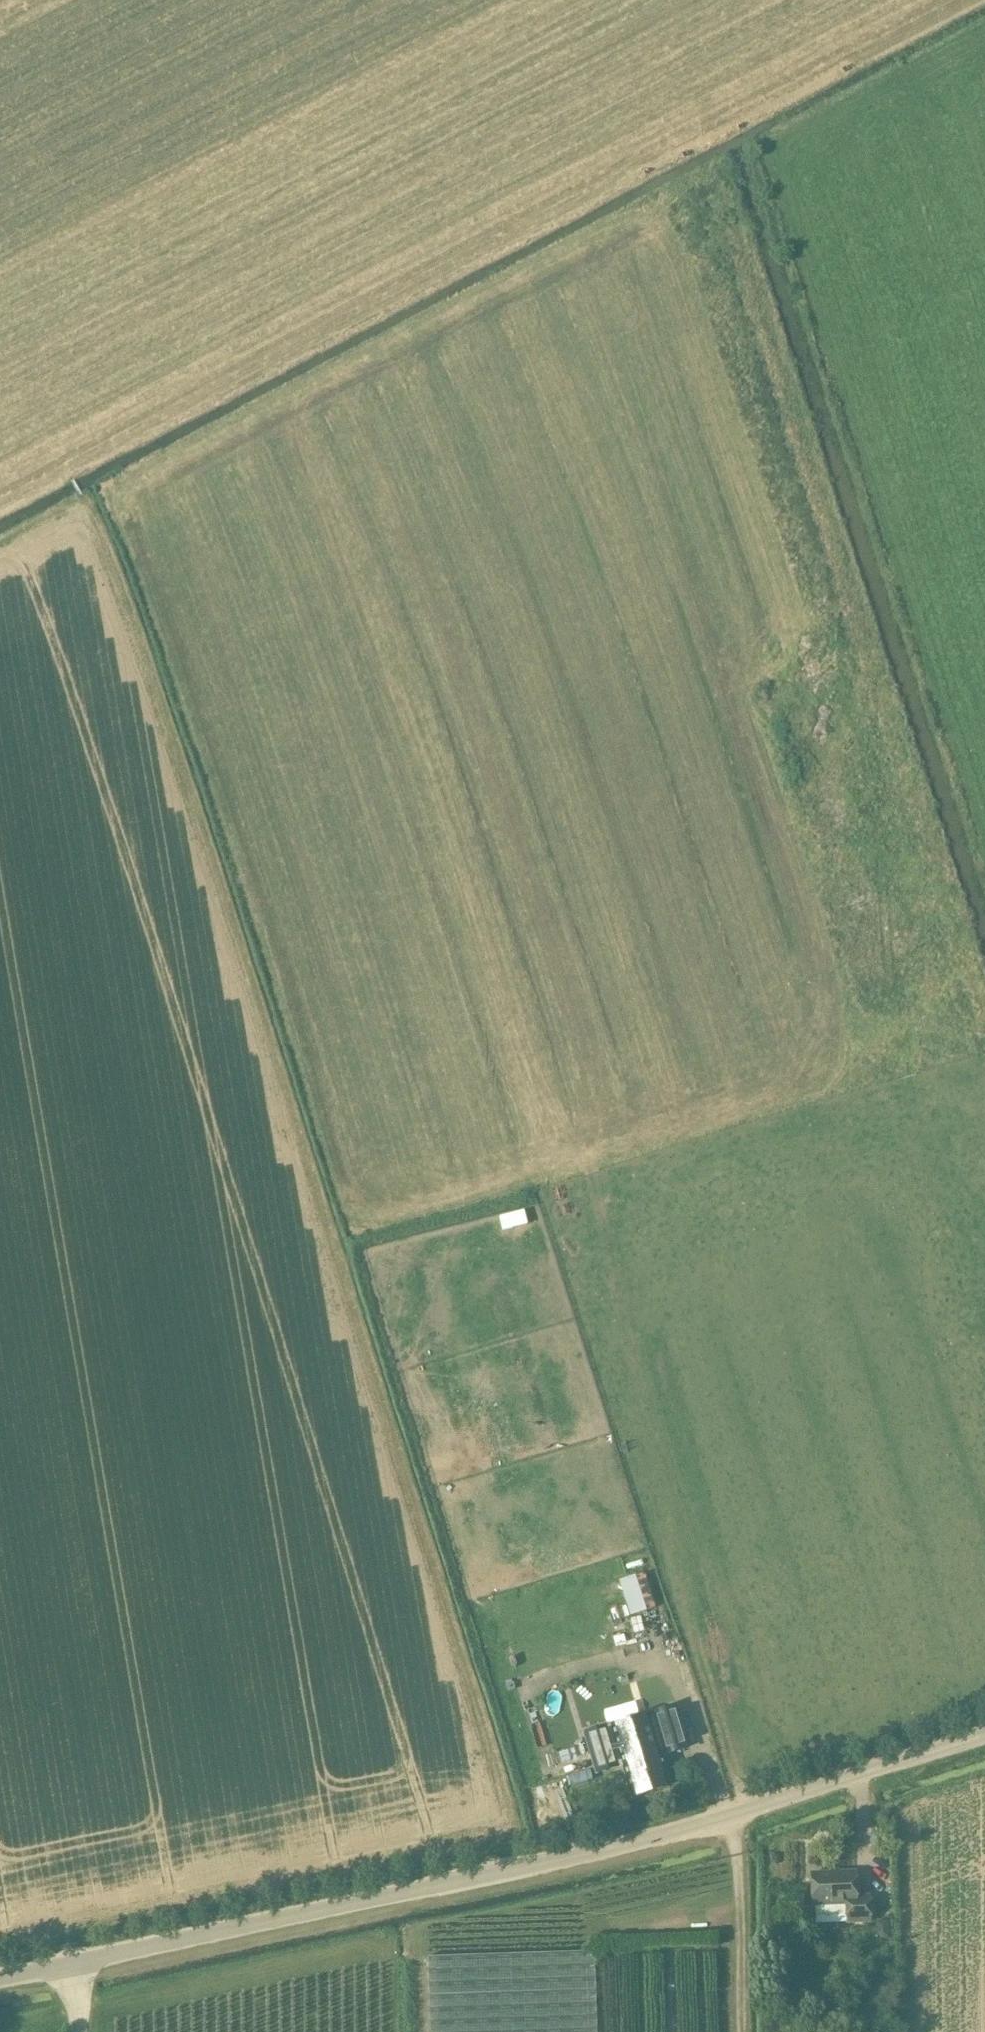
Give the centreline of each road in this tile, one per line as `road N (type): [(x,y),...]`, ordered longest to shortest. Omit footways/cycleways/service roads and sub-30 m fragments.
road 1 (unclassified): [(984,1735),(565,1860),(0,1979)]

